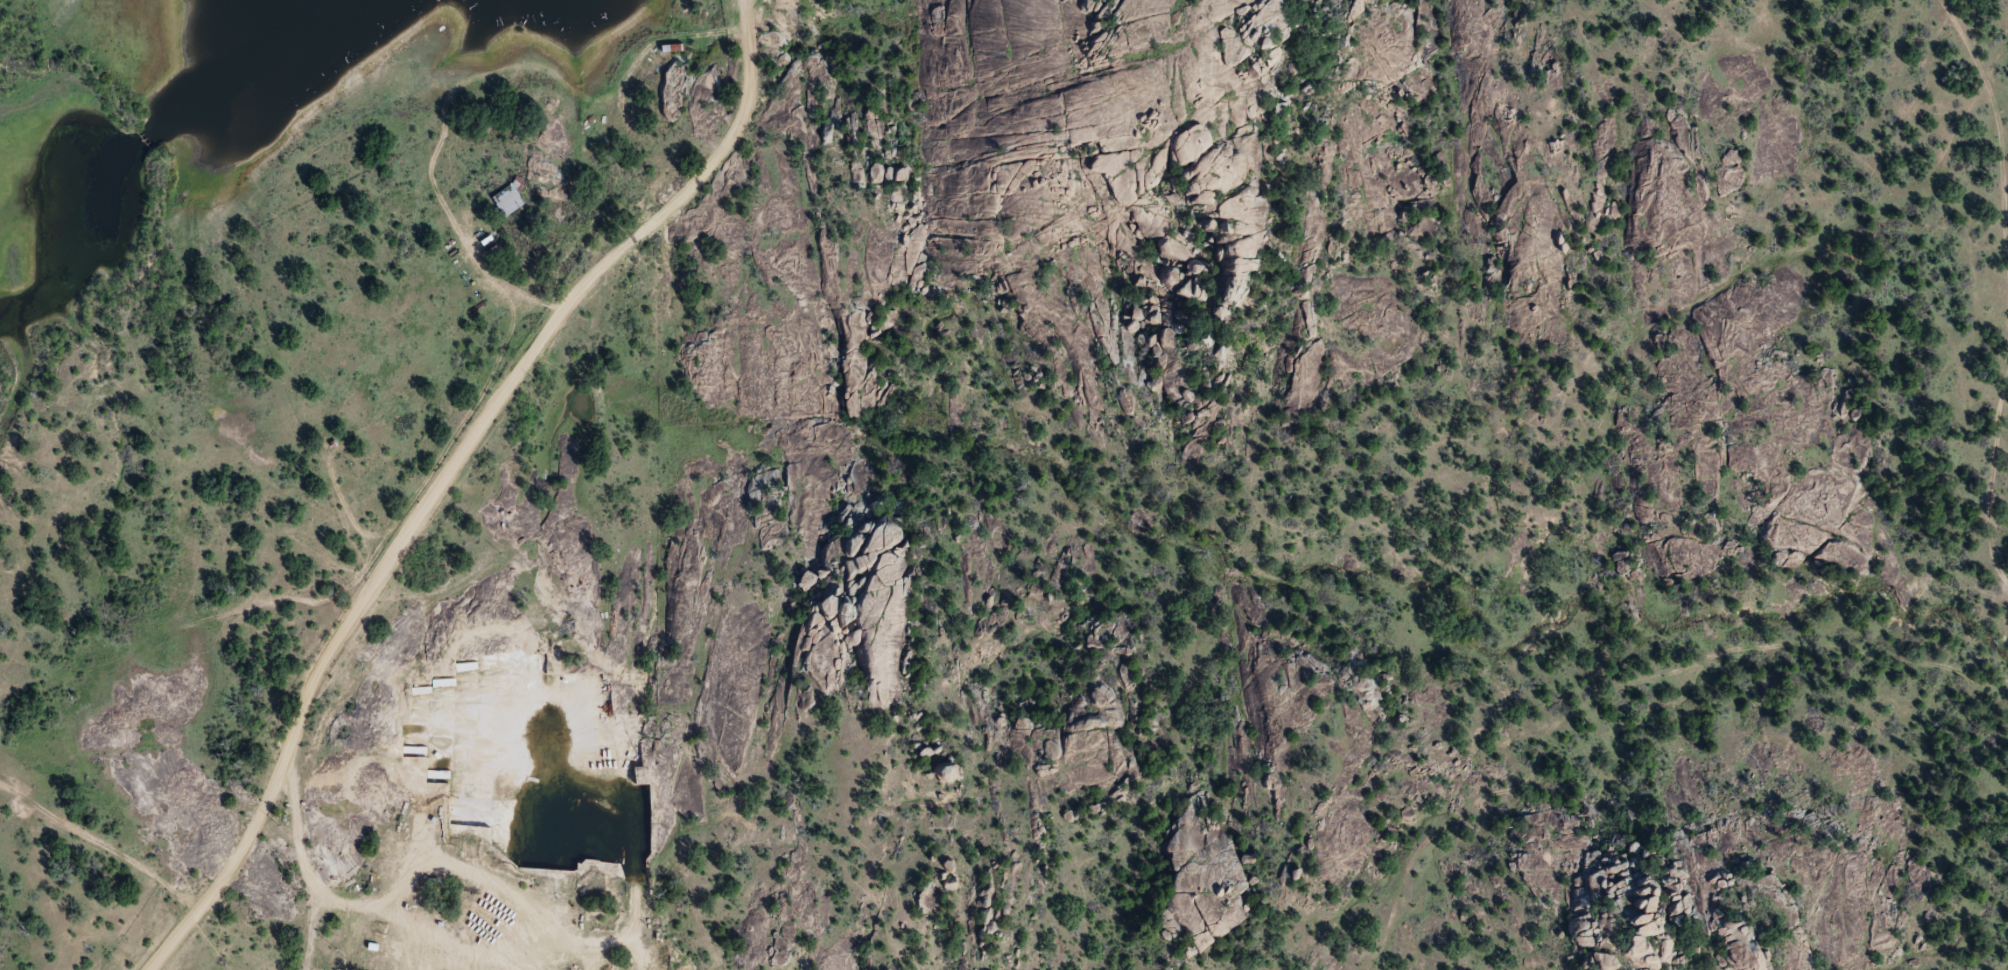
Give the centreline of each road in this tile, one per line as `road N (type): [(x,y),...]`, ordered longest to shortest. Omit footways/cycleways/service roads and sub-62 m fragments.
road 1 (residential): [(151,969),(249,841),(315,677),(429,501),(578,292),(726,147),(747,90),(745,0)]

